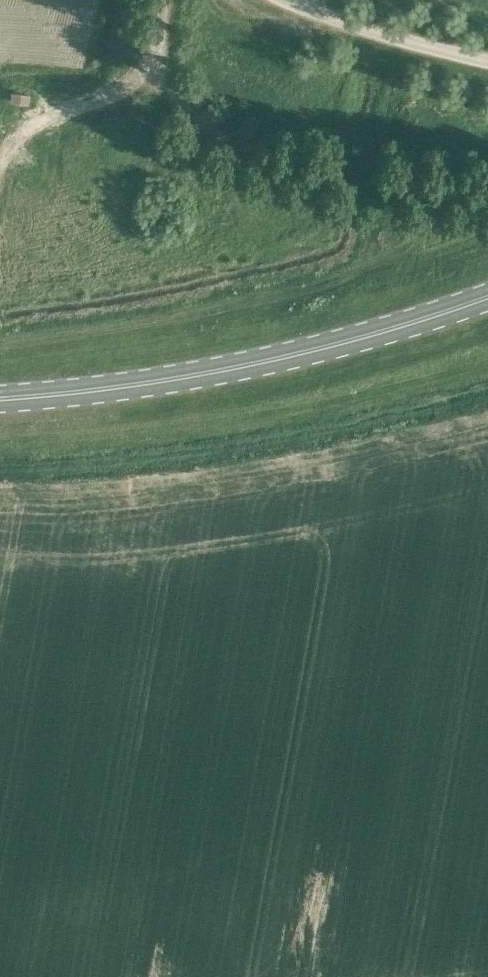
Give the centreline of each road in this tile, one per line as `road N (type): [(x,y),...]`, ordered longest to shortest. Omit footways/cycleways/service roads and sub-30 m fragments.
road 1 (secondary): [(487,299),(217,377),(0,404)]
road 2 (track): [(165,0),(152,71),(122,97),(23,137),(0,167)]
road 3 (unclassified): [(487,62),(282,0)]
road 4 (track): [(152,71),(168,98),(215,139),(249,155),(323,170)]

